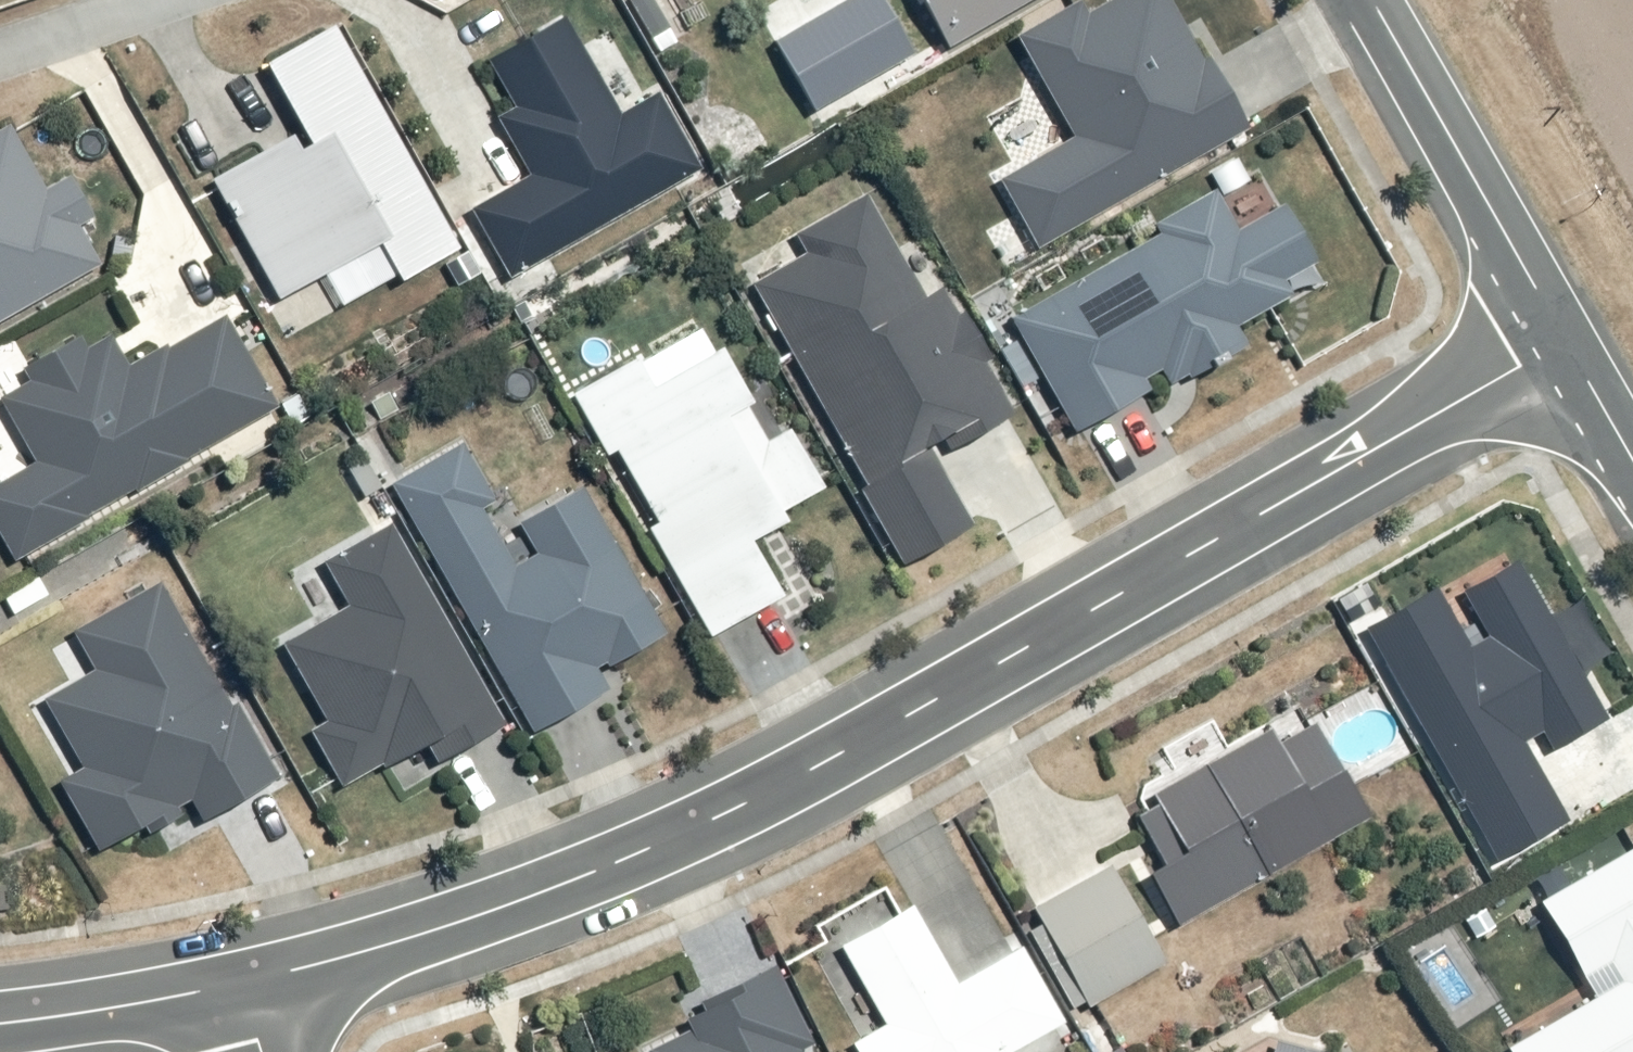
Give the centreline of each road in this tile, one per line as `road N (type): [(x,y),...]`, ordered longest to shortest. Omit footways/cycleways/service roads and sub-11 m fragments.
road 1 (residential): [(1564,337),(738,806),(558,888),(240,985)]
road 2 (residential): [(1564,337),(1370,0)]
road 3 (residential): [(240,985),(0,1023)]
road 4 (residential): [(1632,463),(1564,337)]

